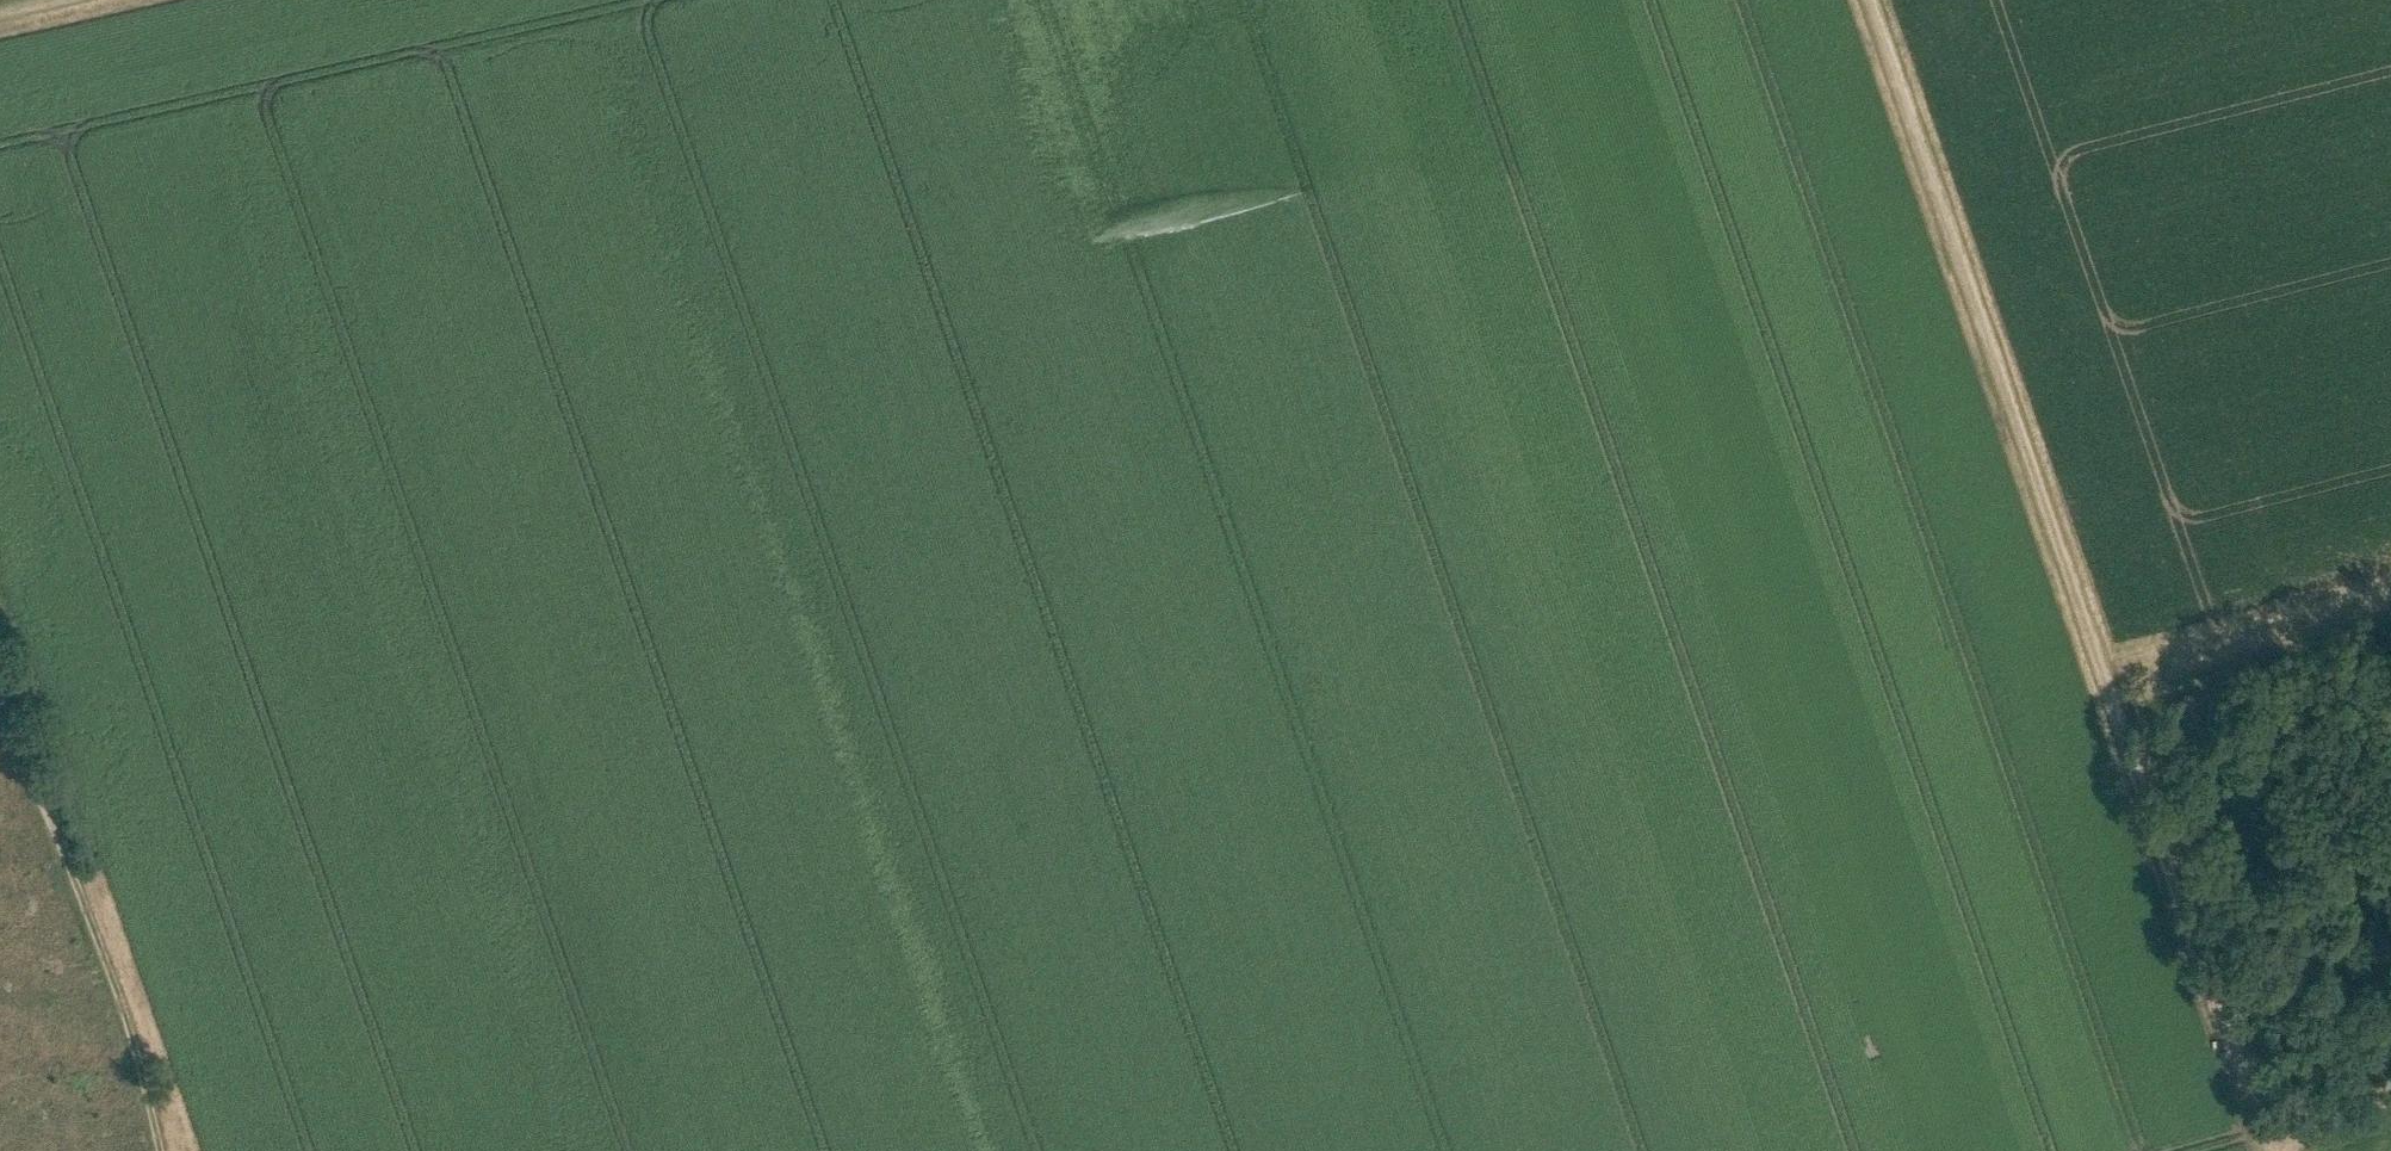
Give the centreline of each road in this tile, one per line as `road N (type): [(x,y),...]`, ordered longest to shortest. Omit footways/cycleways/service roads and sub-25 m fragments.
road 1 (track): [(1870,0),(2273,1149)]
road 2 (track): [(161,1150),(137,1043),(0,683)]
road 3 (track): [(2390,1105),(2273,1149)]

